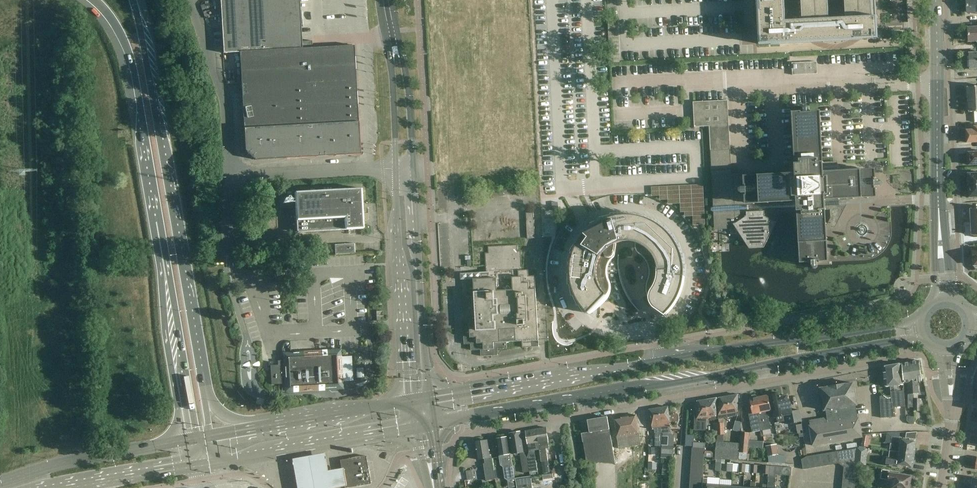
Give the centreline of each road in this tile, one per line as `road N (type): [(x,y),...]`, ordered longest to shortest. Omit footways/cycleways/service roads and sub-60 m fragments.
road 1 (motorway): [(94,0),(133,65),(197,438)]
road 2 (secondary): [(423,426),(802,358)]
road 3 (secondary): [(809,338),(430,401)]
road 4 (motorway): [(199,373),(131,0)]
road 5 (residential): [(397,169),(231,176),(226,109),(190,0)]
road 6 (tertiary): [(944,297),(934,0)]
road 7 (tertiary): [(397,169),(411,404)]
road 8 (tertiary): [(430,401),(413,168)]
road 9 (secondary): [(207,461),(423,426)]
road 10 (secondary): [(197,438),(0,482)]
road 11 (secondary): [(52,487),(207,461)]
road 12 (secondary): [(411,404),(272,426)]
road 13 (tertiary): [(413,168),(405,67),(392,30)]
road 14 (tertiary): [(392,30),(397,169)]
road 15 (residential): [(941,487),(951,415),(946,350)]
road 16 (secondary): [(802,358),(924,338)]

